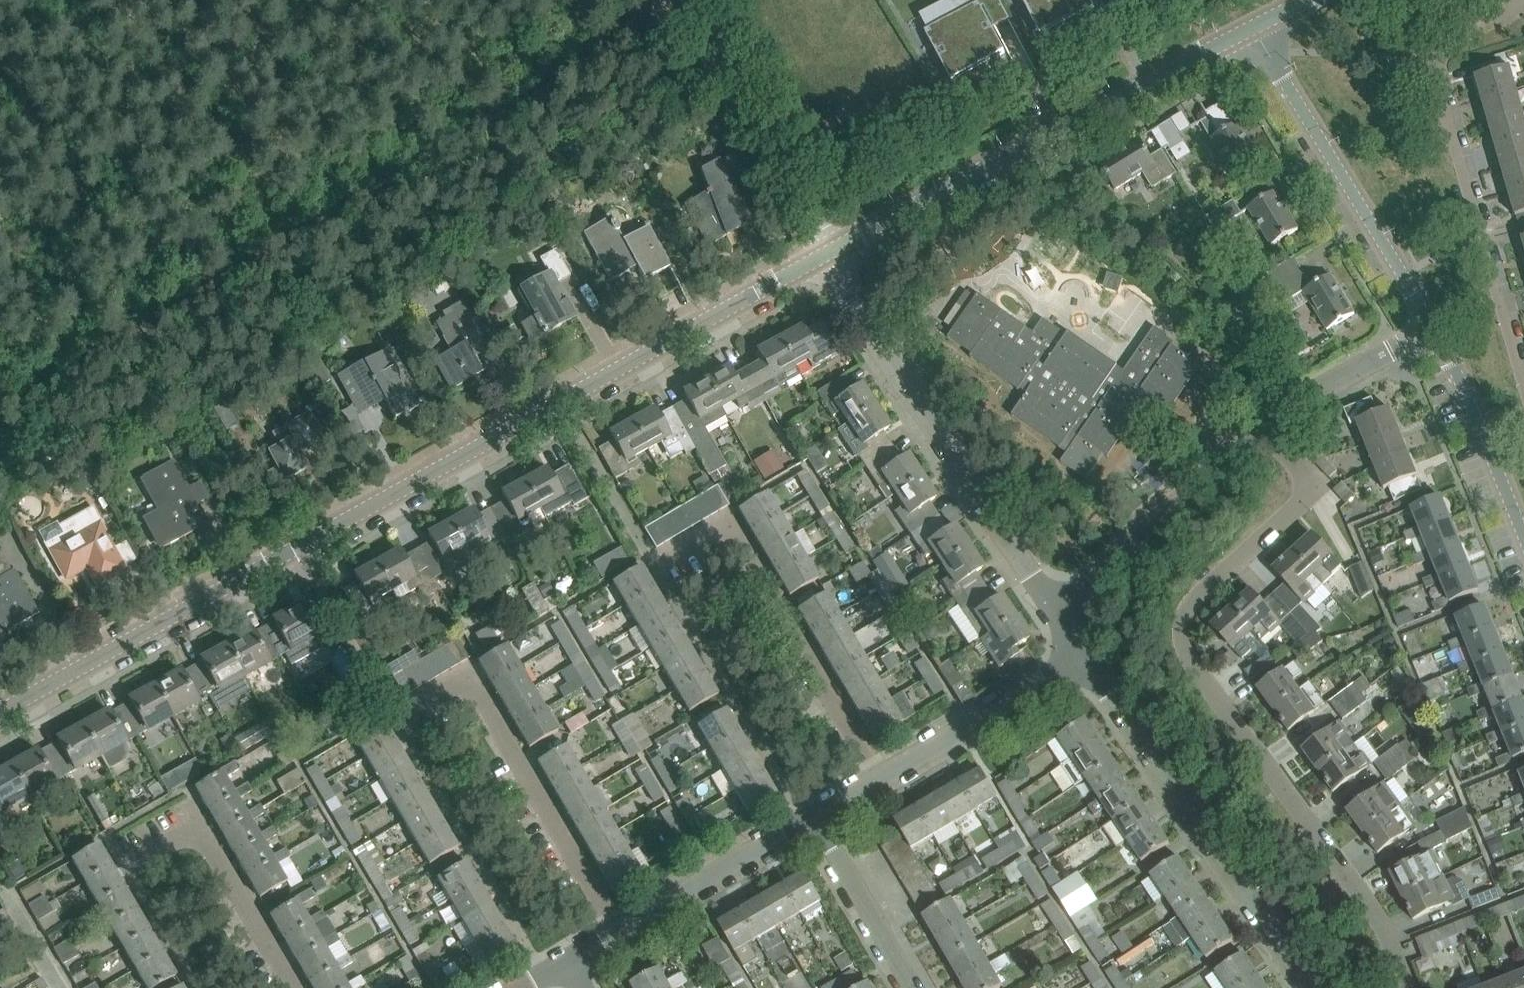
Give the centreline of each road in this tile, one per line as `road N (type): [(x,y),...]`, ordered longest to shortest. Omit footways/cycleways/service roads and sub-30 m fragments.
road 1 (residential): [(0,713),(826,251)]
road 2 (residential): [(1410,987),(1375,909),(1183,636),(1194,602),(1315,490),(1262,421)]
road 3 (residential): [(826,251),(1254,28)]
road 4 (residential): [(1051,607),(826,251)]
road 5 (residential): [(1306,987),(1075,657)]
road 6 (residential): [(622,936),(484,685),(459,672),(386,712)]
road 7 (tertiary): [(1433,328),(1254,28)]
road 8 (residential): [(884,775),(745,562),(731,562),(673,599)]
road 9 (residential): [(1523,389),(1432,67)]
road 10 (track): [(826,251),(696,0)]
road 11 (residential): [(1051,607),(1173,489),(1262,421)]
road 12 (residential): [(295,987),(197,819),(126,858)]
road 13 (tertiary): [(1523,537),(1433,328)]
road 14 (residential): [(622,936),(812,816)]
road 15 (residential): [(884,775),(1075,657)]
road 16 (residential): [(915,987),(812,816)]
road 17 (residential): [(1262,421),(1433,328)]

